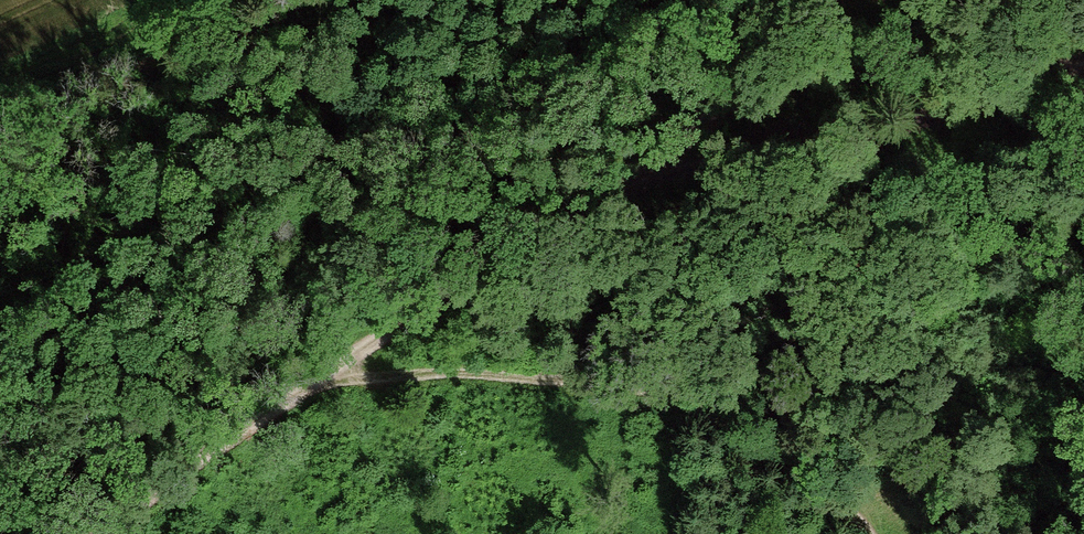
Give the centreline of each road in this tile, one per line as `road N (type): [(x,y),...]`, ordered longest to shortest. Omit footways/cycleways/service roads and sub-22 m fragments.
road 1 (track): [(1057,75),(623,189),(327,369),(174,471),(99,533)]
road 2 (track): [(874,533),(807,469),(753,432),(693,398),(619,375),(484,365),(327,369)]
road 3 (track): [(814,0),(623,189)]

